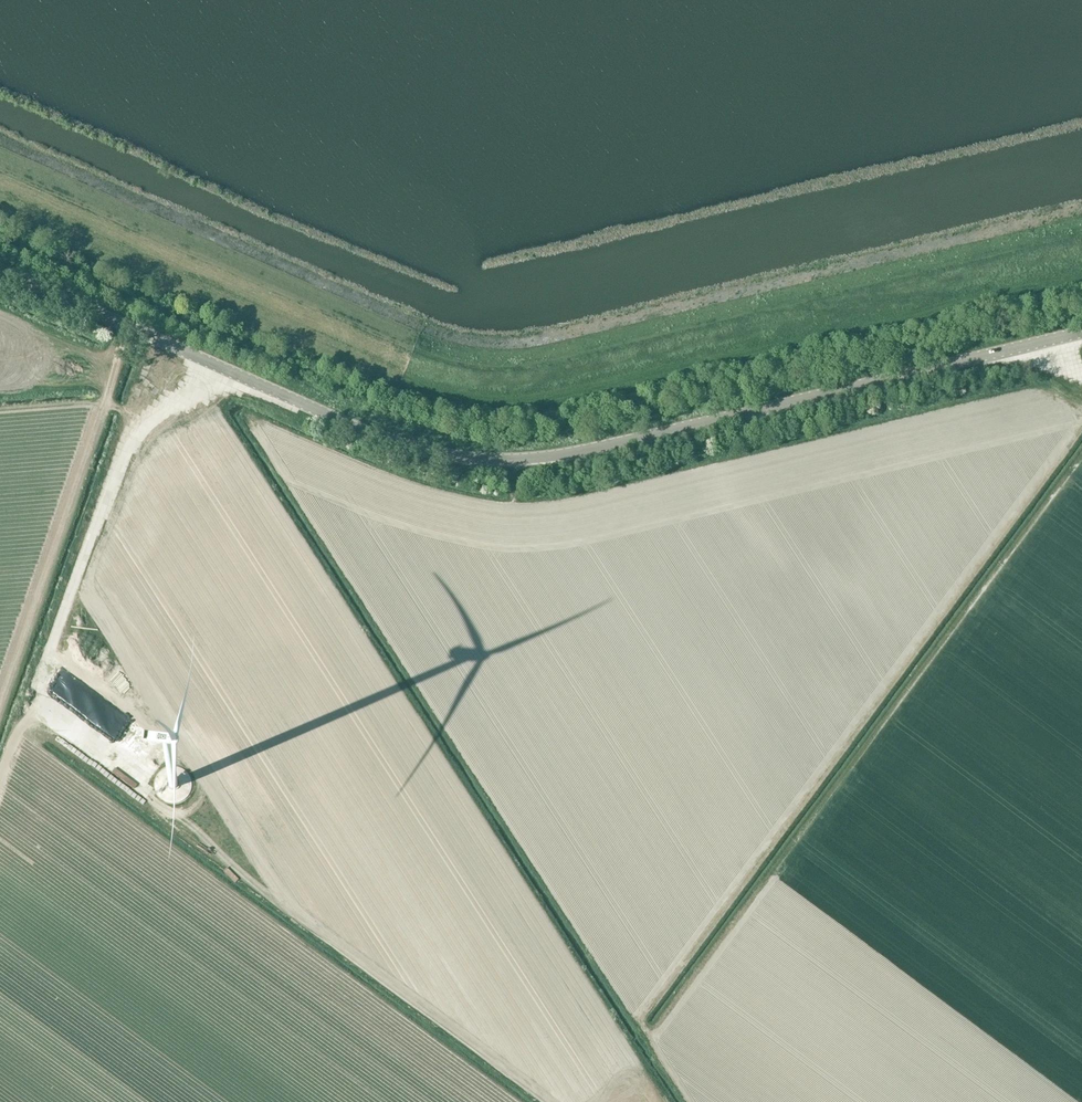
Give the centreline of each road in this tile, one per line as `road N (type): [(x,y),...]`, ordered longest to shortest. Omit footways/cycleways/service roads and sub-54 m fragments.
road 1 (unclassified): [(1081,333),(588,451),(477,460),(369,433),(0,270)]
road 2 (track): [(27,708),(125,447),(143,425),(226,370)]

